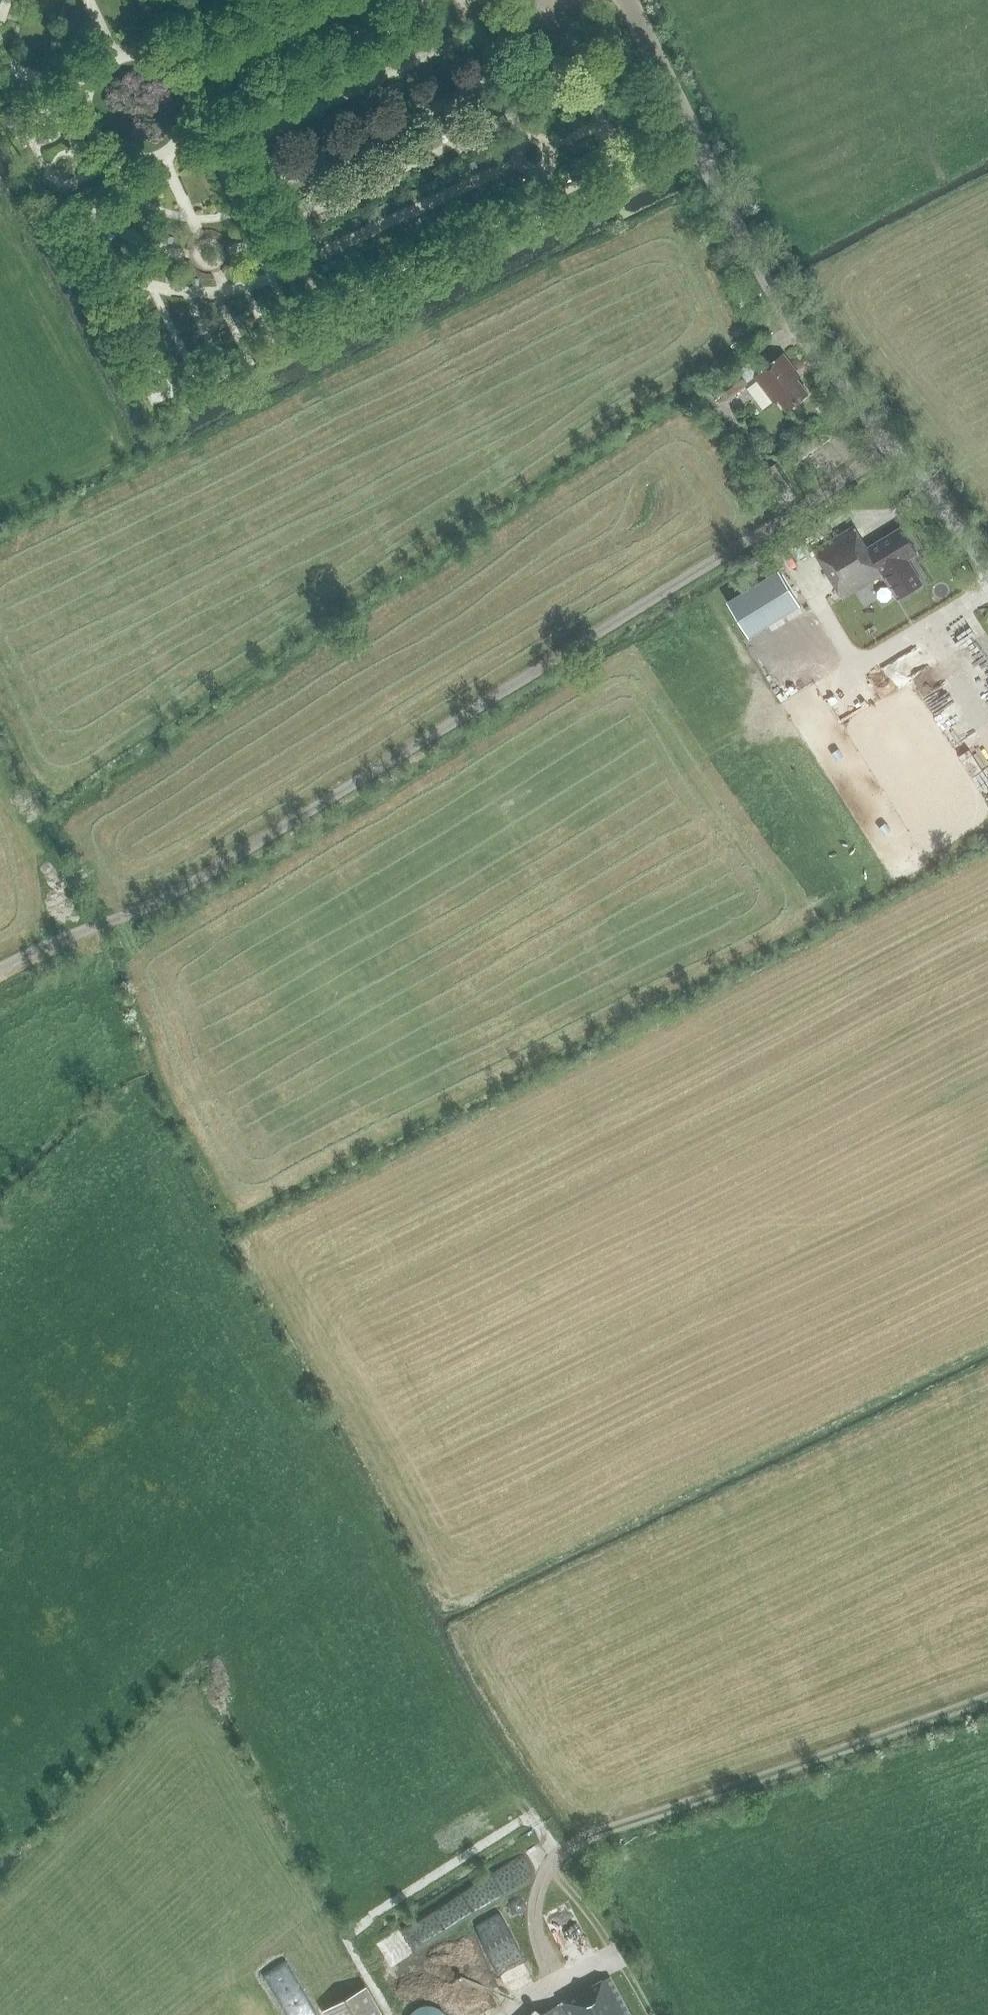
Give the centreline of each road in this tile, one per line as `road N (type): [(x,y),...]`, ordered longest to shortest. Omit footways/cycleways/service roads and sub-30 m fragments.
road 1 (unclassified): [(987,568),(784,310),(628,0)]
road 2 (track): [(525,1904),(550,1862),(585,1842),(987,1698)]

